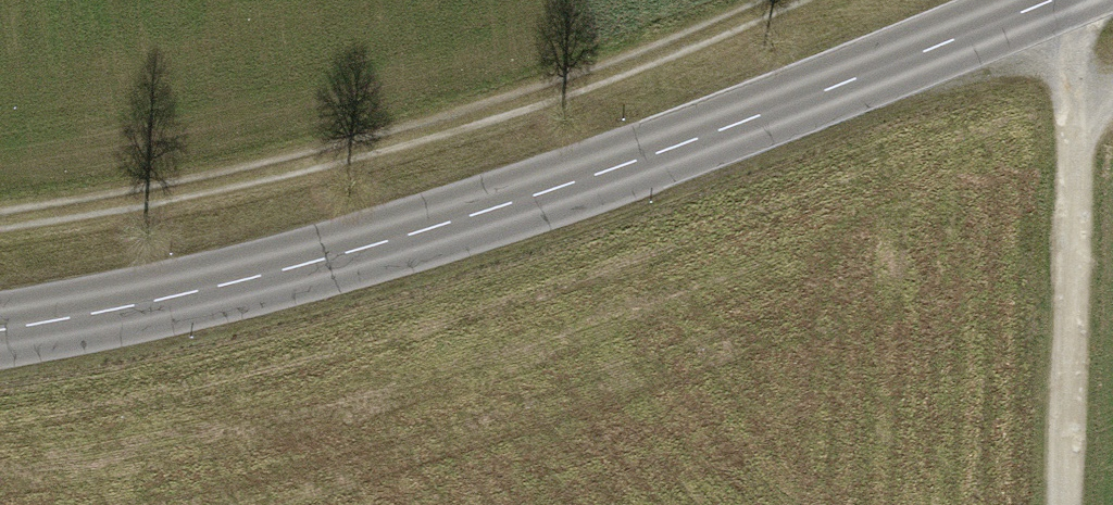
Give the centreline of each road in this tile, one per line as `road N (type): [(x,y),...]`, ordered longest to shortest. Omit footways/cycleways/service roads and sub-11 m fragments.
road 1 (tertiary): [(1065,0),(469,220),(47,327),(0,331)]
road 2 (track): [(0,218),(395,142),(633,64),(792,0)]
road 3 (track): [(1065,504),(1078,103),(1052,0)]

